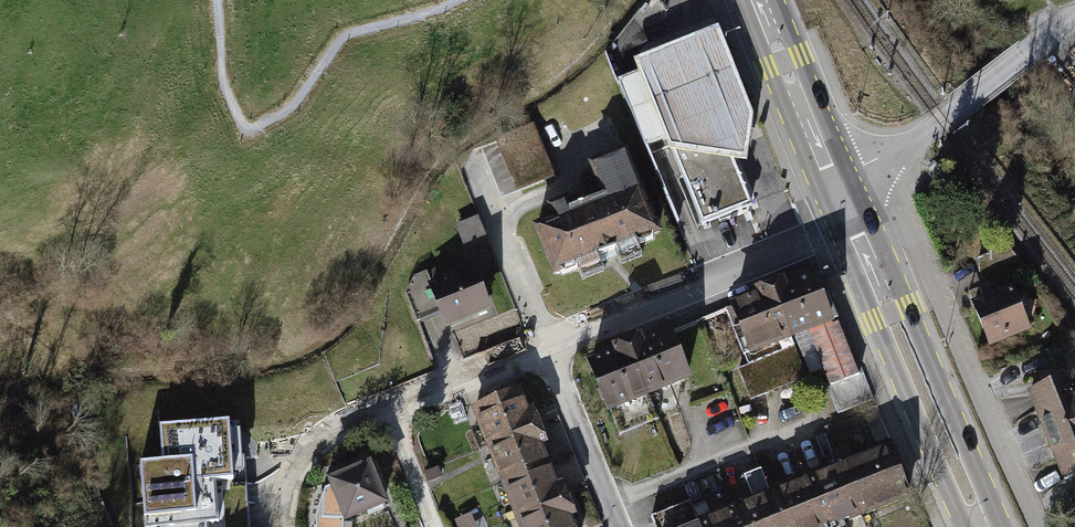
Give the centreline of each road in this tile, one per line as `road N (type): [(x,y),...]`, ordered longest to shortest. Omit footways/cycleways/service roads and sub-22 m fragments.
road 1 (residential): [(1042,526),(907,223),(846,208)]
road 2 (primary): [(984,526),(846,208)]
road 3 (residential): [(544,347),(332,430),(304,458),(282,526)]
road 4 (residential): [(846,208),(814,239),(544,347)]
road 5 (unclassified): [(846,208),(904,148),(1023,59)]
road 6 (primary): [(846,208),(760,0)]
road 7 (residential): [(544,347),(617,526)]
road 8 (track): [(392,408),(436,526)]
road 9 (residential): [(544,347),(505,230)]

